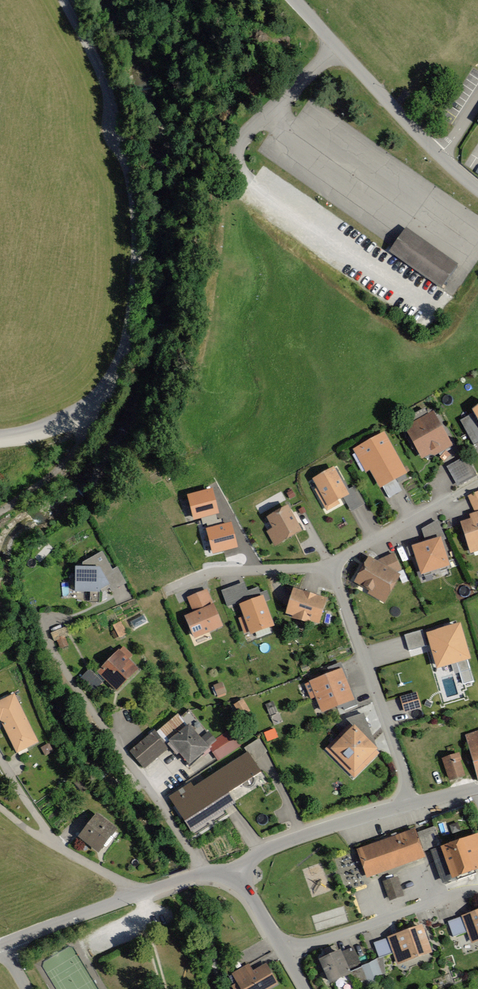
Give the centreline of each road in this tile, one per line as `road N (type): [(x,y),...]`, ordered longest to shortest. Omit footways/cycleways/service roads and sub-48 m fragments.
road 1 (residential): [(200,876),(46,642),(47,623),(114,599)]
road 2 (unclassified): [(477,187),(291,0)]
road 3 (residential): [(414,803),(329,565)]
road 4 (residential): [(284,951),(477,890)]
road 5 (tertiary): [(235,864),(414,803)]
road 6 (residential): [(329,565),(220,573),(161,592)]
road 7 (residential): [(477,485),(329,565)]
road 8 (tertiary): [(0,945),(140,897)]

